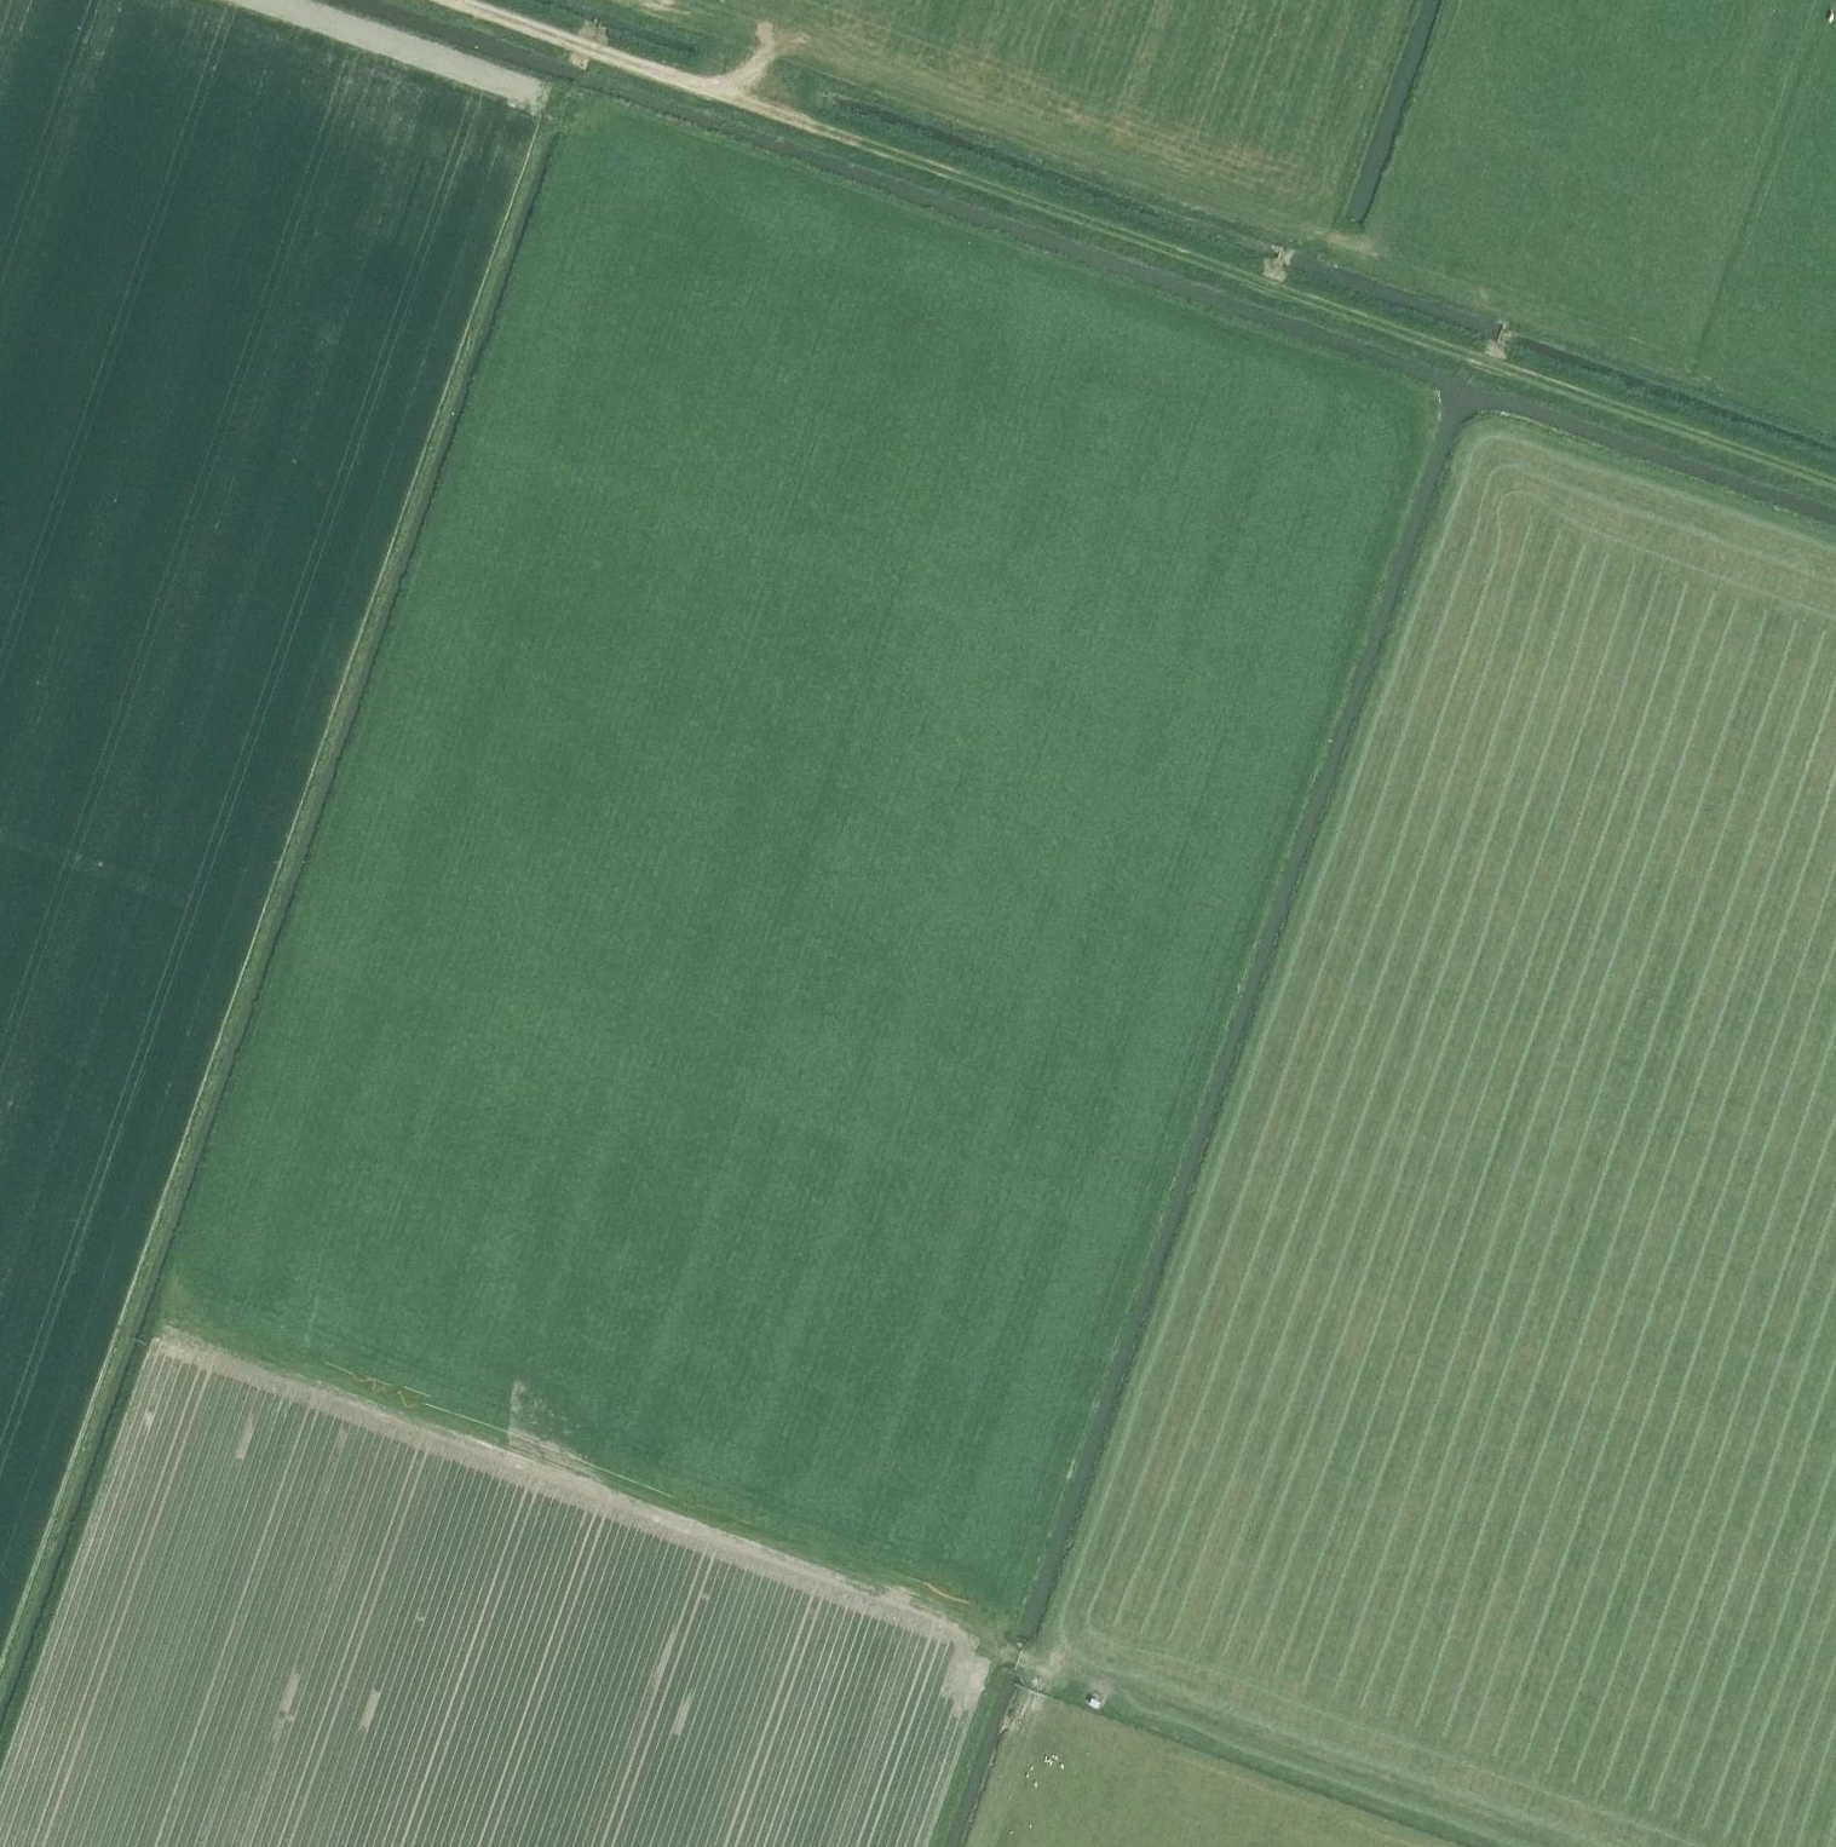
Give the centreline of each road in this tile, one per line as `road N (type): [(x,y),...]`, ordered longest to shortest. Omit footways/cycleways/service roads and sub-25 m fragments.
road 1 (track): [(1835,485),(449,0)]

